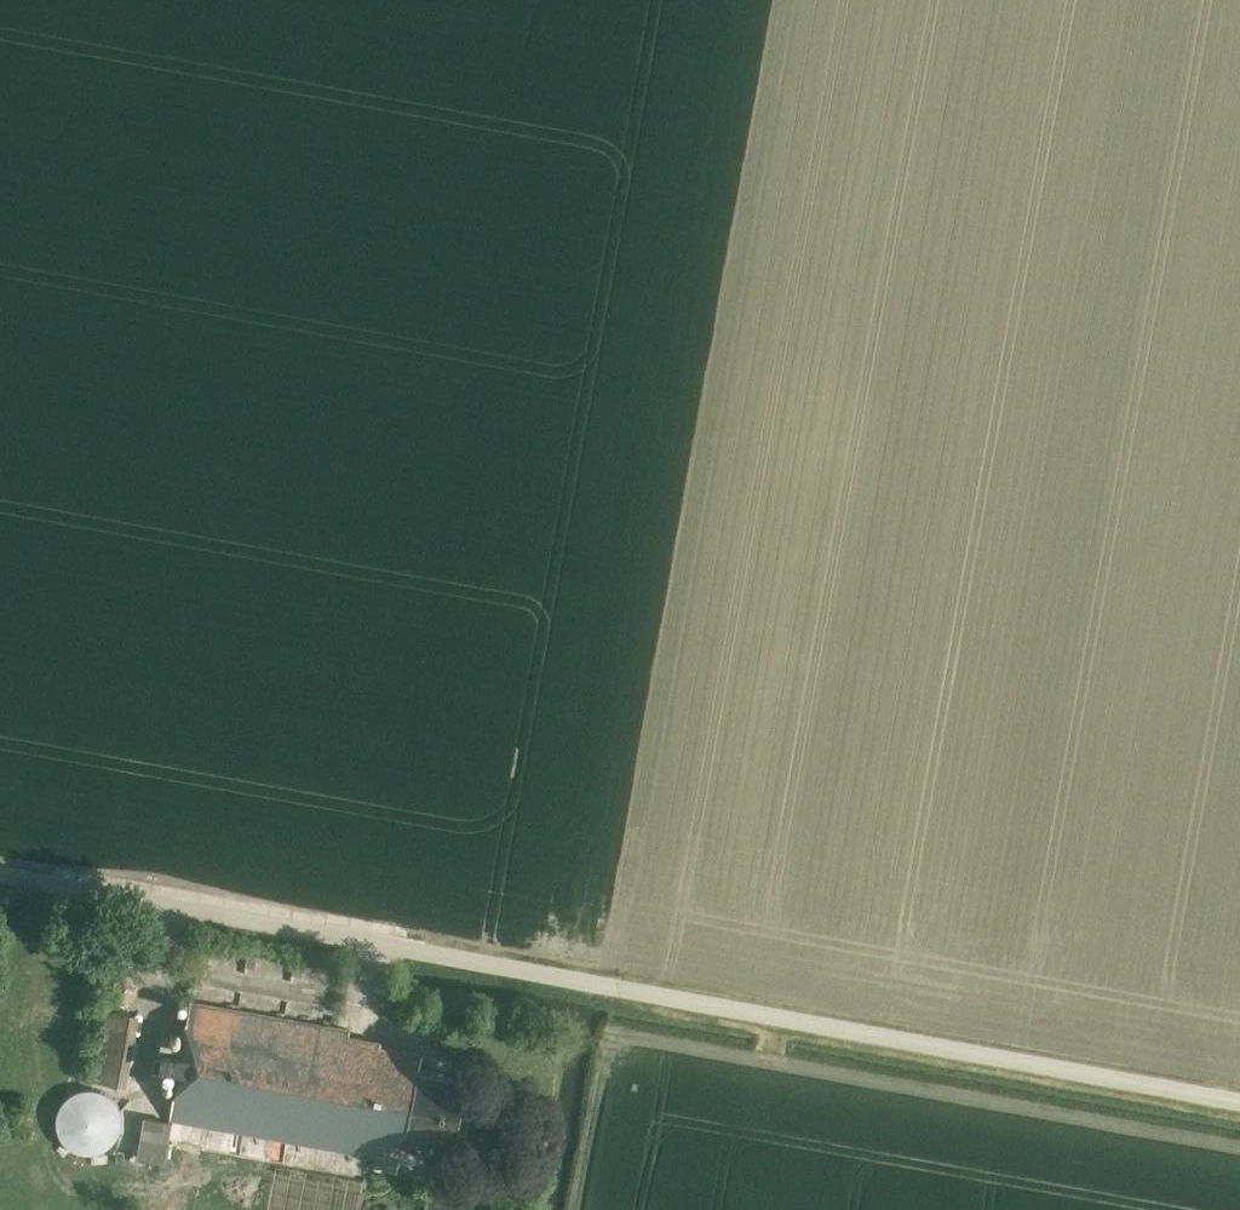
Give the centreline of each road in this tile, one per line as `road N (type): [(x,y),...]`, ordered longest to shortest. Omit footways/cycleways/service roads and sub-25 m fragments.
road 1 (unclassified): [(1239,1103),(0,876)]

